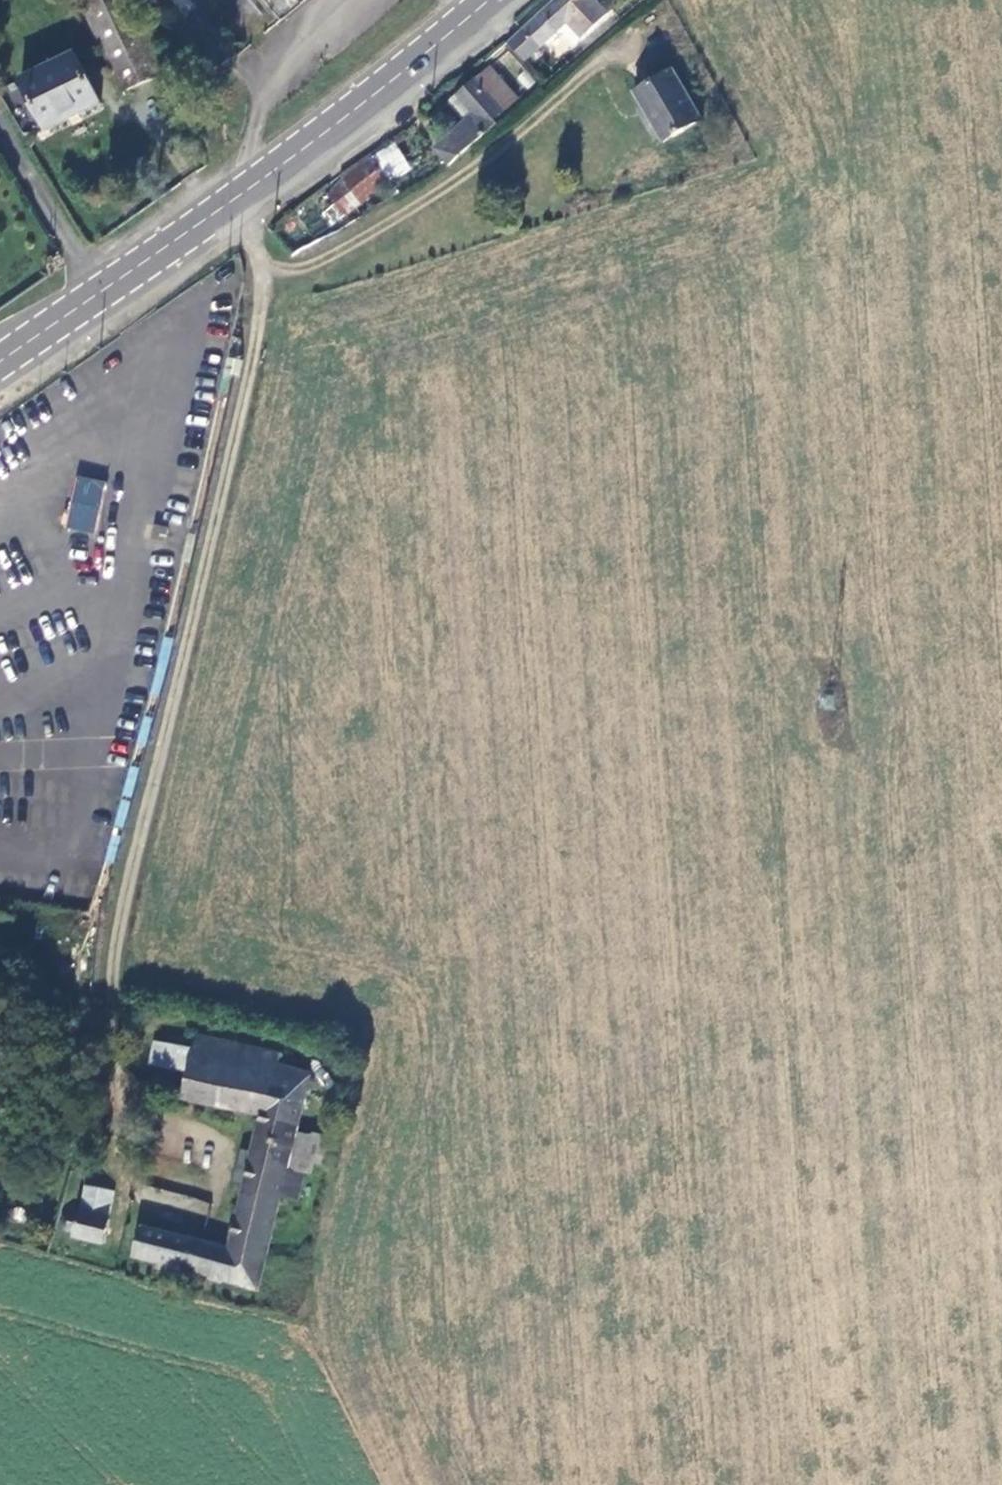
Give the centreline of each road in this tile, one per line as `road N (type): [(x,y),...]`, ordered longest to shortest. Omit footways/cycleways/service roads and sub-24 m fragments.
road 1 (track): [(106,970),(252,302),(247,248),(217,208)]
road 2 (secondary): [(481,0),(246,189),(101,289)]
road 3 (unclassified): [(0,124),(101,289)]
road 4 (secondary): [(101,289),(0,360)]

